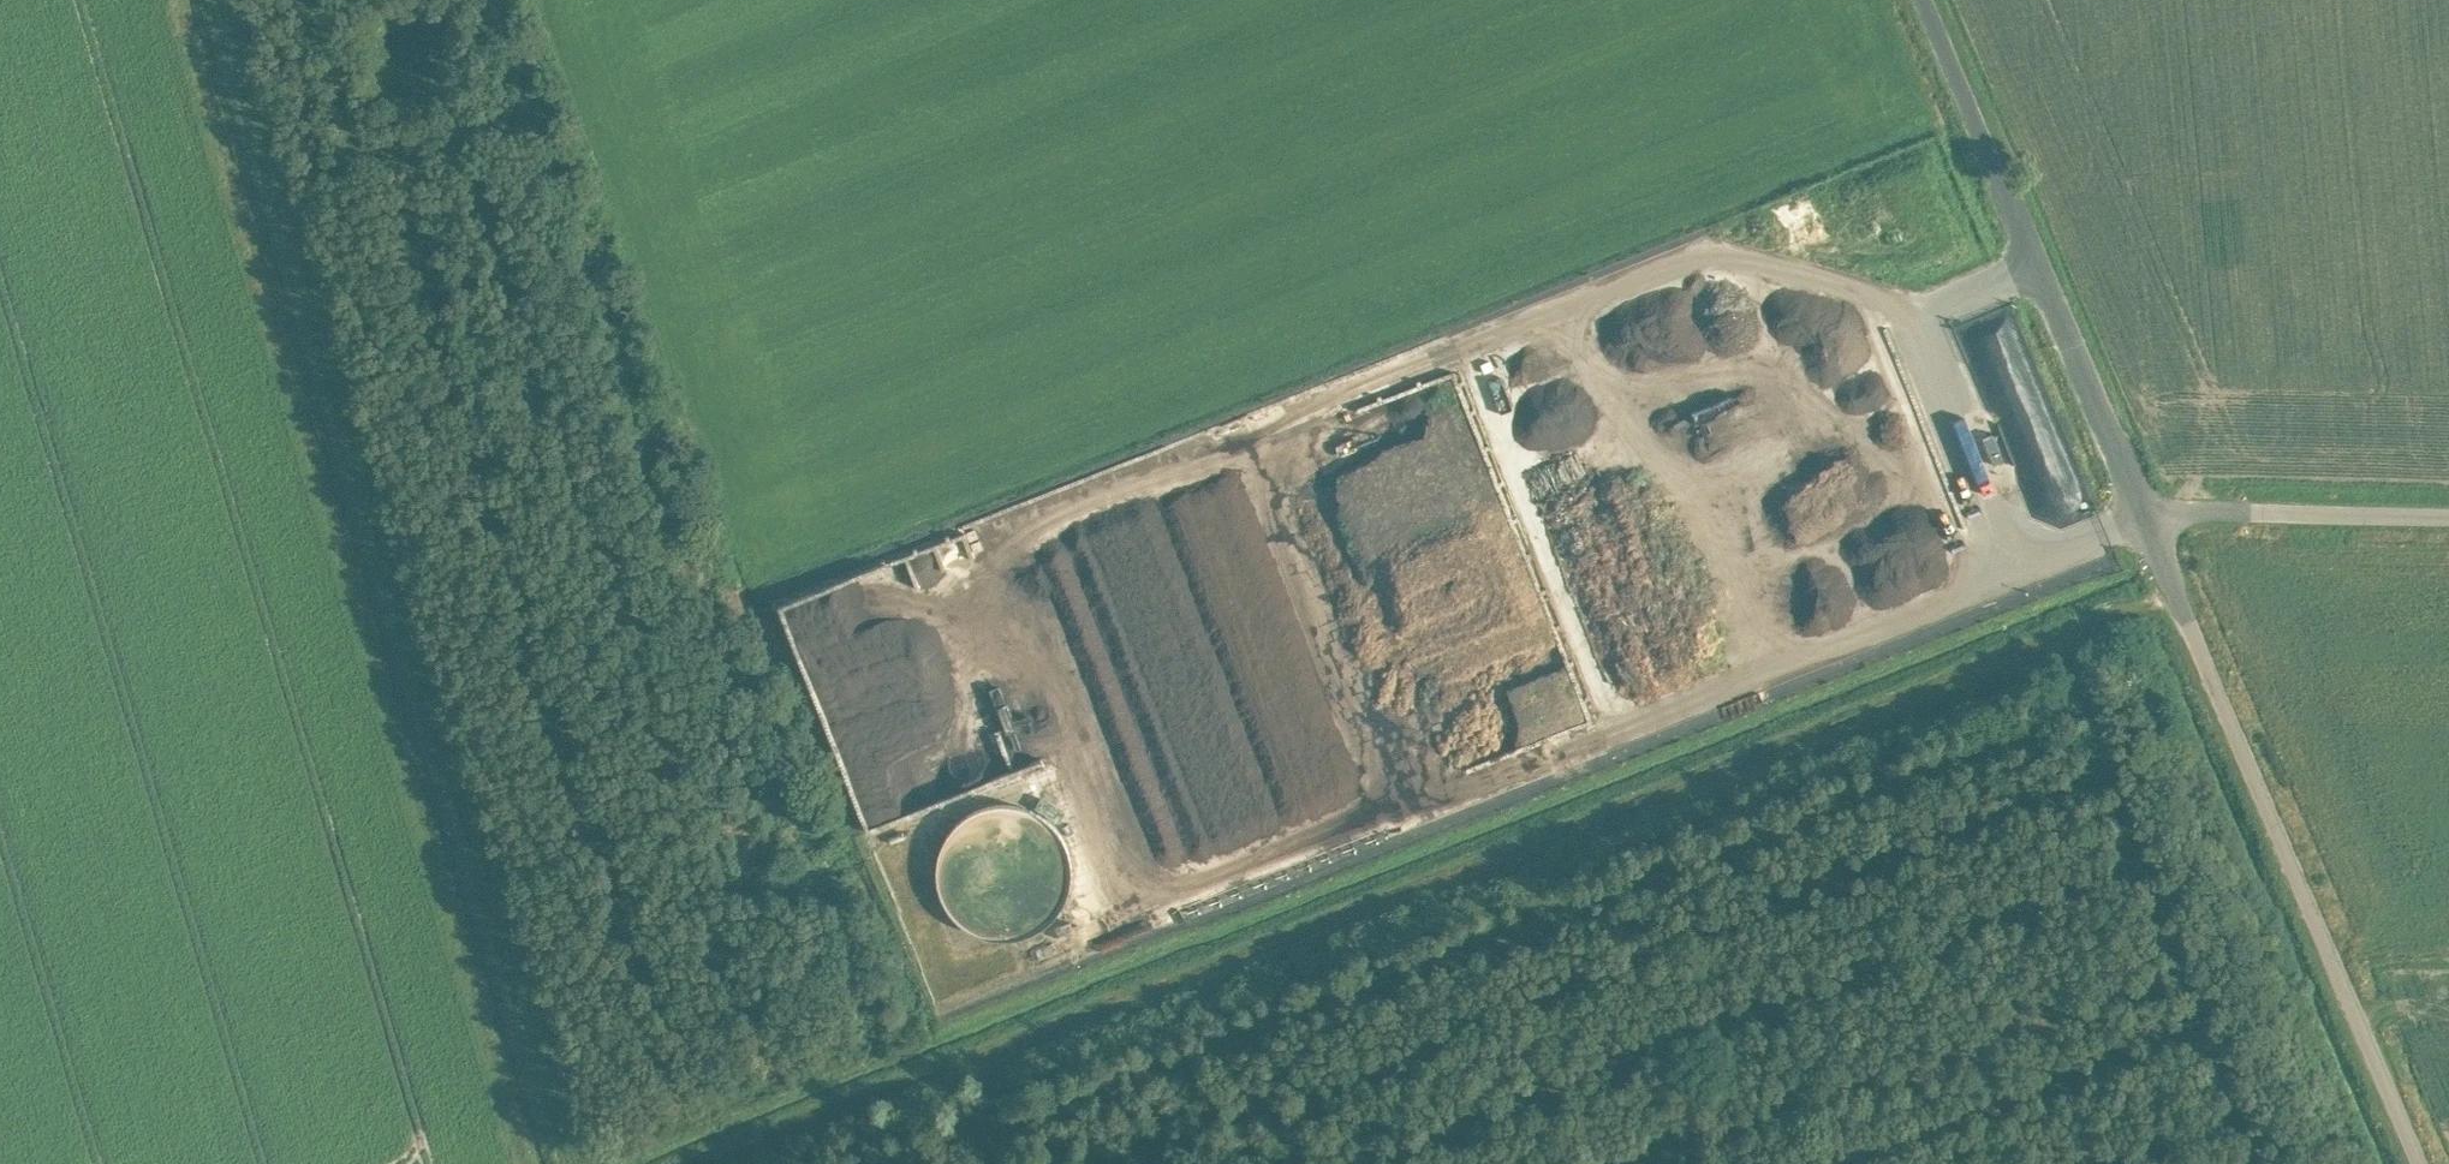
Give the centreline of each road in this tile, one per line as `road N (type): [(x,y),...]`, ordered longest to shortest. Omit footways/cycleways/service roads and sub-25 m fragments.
road 1 (track): [(2160,555),(604,1163)]
road 2 (track): [(562,1163),(216,0)]
road 3 (unclassified): [(2420,1163),(2144,518)]
road 4 (unclassified): [(2144,518),(1924,0)]
road 5 (unclassified): [(2448,516),(2177,511),(2144,518)]

